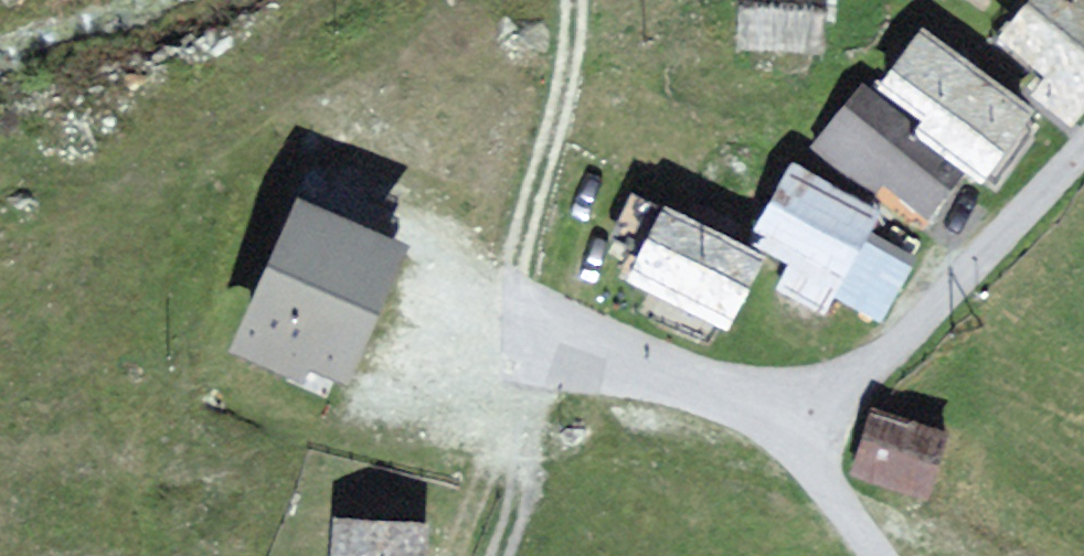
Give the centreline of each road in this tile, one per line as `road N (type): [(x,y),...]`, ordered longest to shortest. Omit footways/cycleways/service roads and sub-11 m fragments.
road 1 (track): [(575,0),(513,288),(516,318),(539,347),(814,422)]
road 2 (track): [(874,555),(814,475),(814,422),(896,348),(1083,147)]
road 3 (track): [(494,555),(512,506),(514,424),(539,347)]

